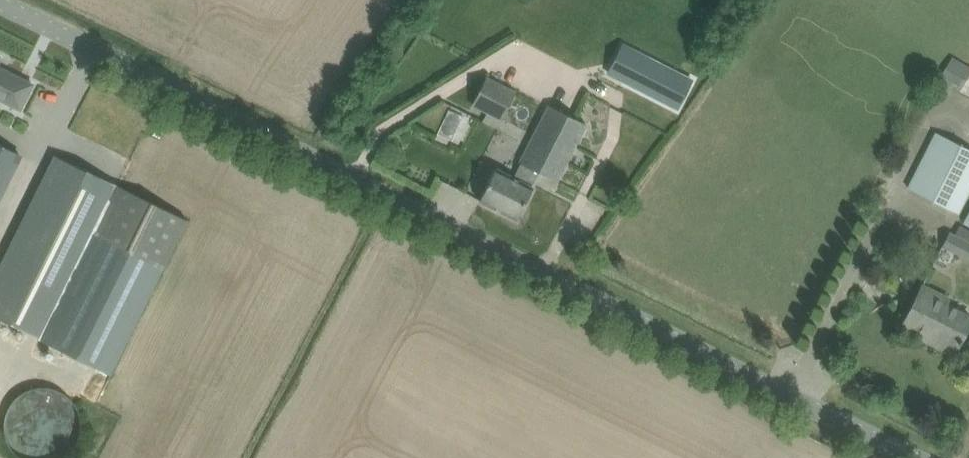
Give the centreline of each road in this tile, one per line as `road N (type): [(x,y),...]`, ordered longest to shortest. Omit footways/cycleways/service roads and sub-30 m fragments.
road 1 (unclassified): [(932,457),(0,0)]

